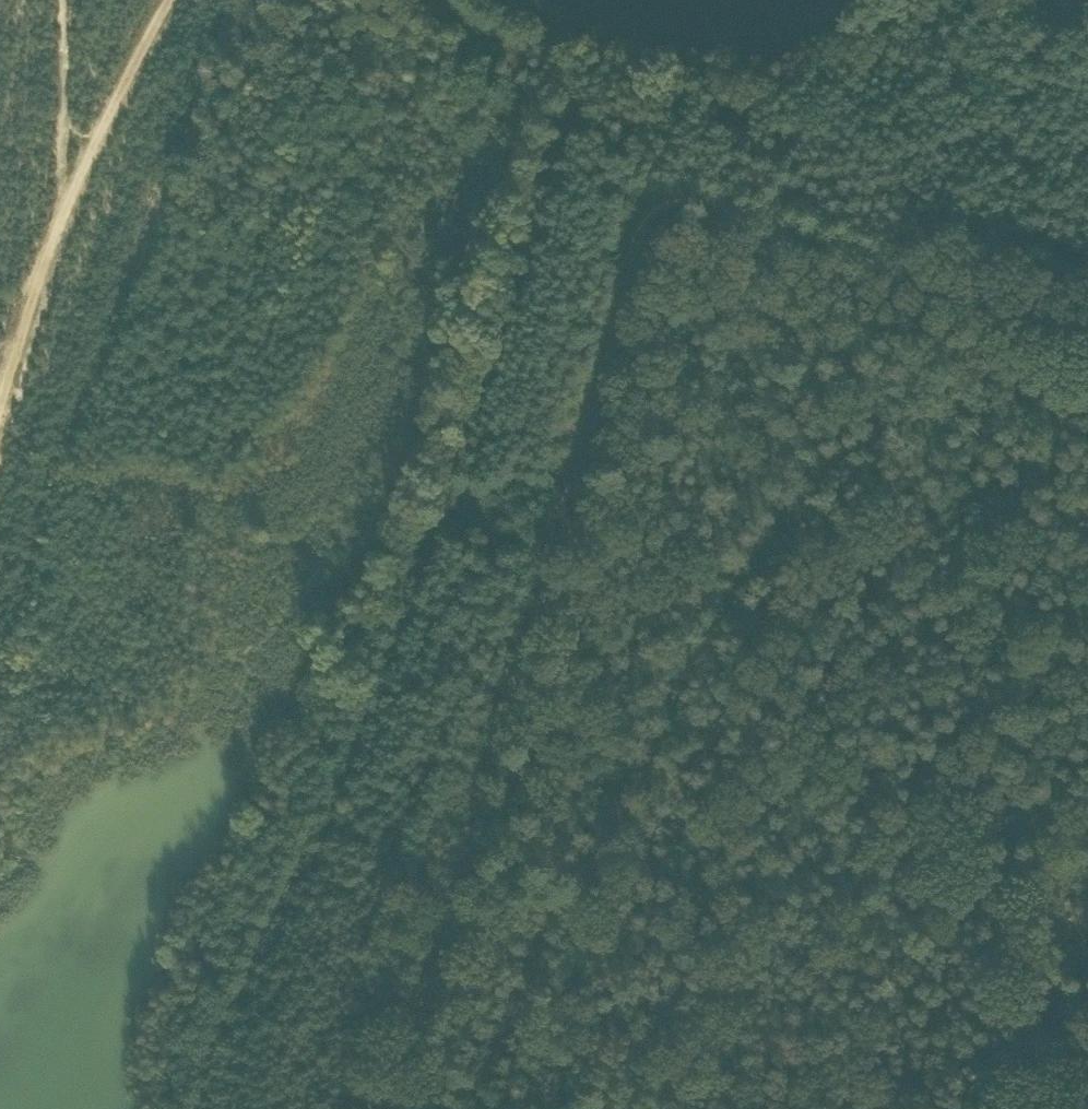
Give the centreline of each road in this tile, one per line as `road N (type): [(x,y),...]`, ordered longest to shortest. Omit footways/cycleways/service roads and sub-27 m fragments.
road 1 (track): [(390,1108),(648,216),(681,199),(775,220),(1087,332)]
road 2 (track): [(183,0),(62,218),(0,446)]

